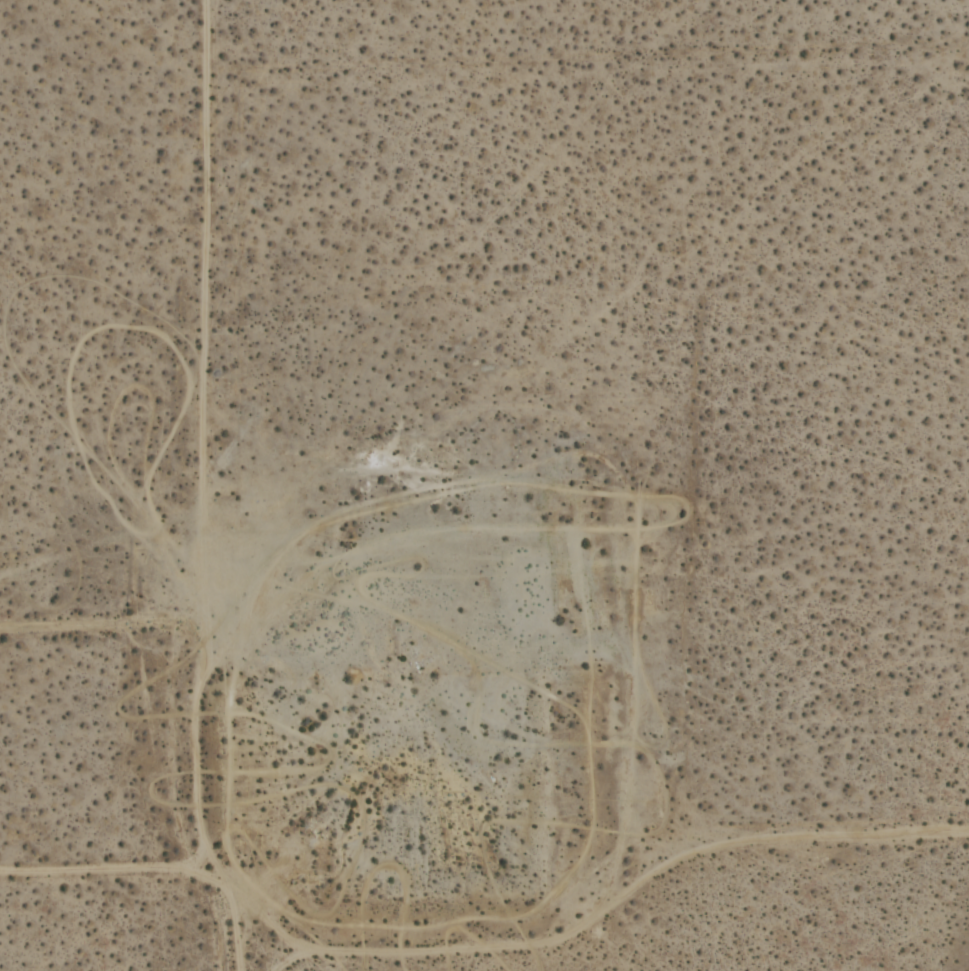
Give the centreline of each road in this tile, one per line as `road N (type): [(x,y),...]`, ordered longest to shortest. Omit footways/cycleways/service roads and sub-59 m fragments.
road 1 (track): [(0,873),(201,877),(234,893),(305,951),(488,949),(557,935),(663,864),(700,849),(968,830)]
road 2 (residential): [(237,970),(233,930),(191,799),(188,726),(200,662),(202,0)]

